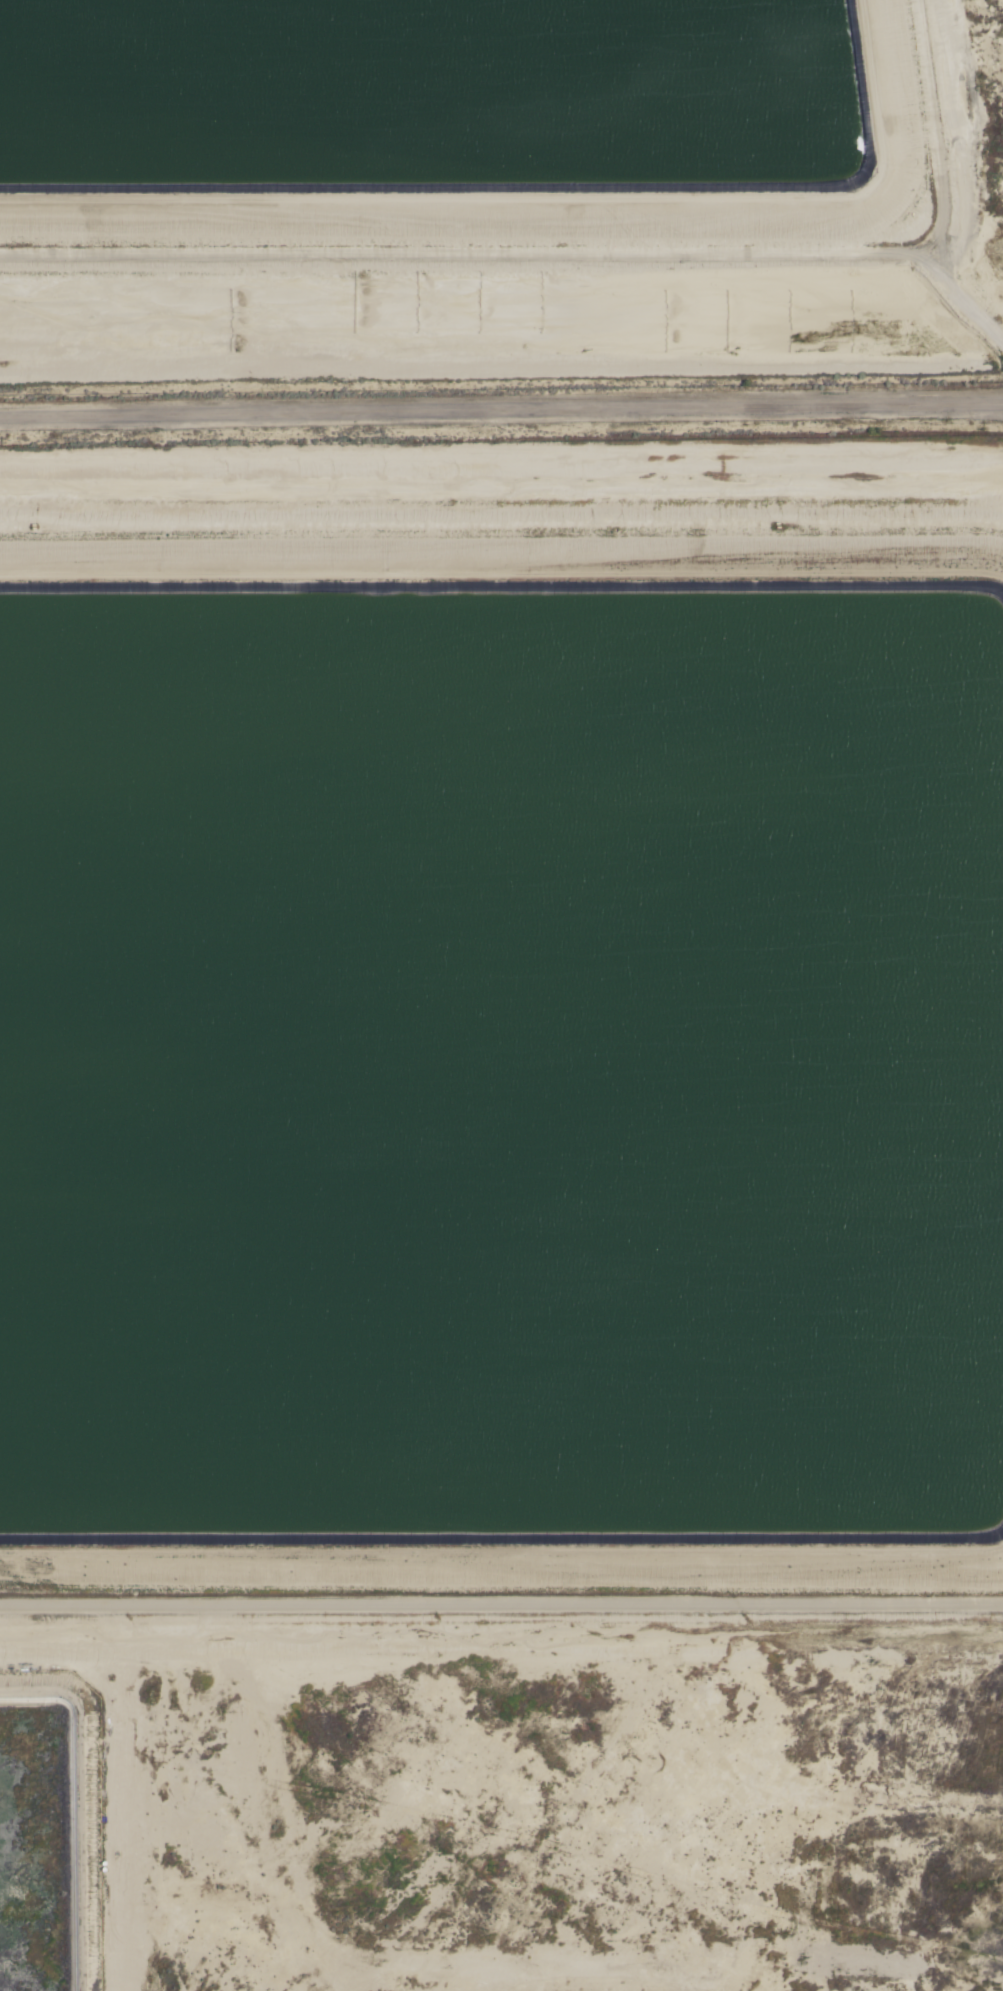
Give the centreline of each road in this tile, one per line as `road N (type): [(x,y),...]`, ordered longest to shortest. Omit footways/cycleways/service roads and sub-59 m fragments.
road 1 (residential): [(0,421),(1002,406)]

